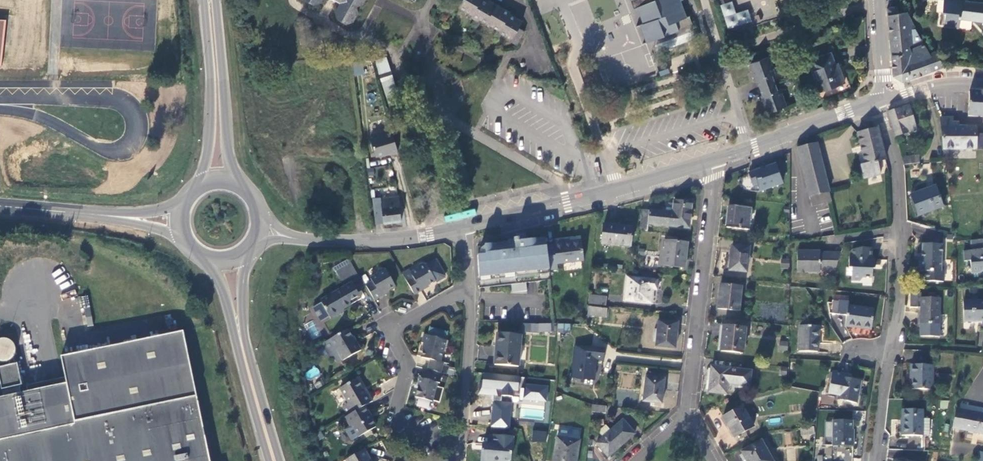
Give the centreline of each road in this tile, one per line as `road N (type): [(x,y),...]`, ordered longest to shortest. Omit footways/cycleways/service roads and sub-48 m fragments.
road 1 (residential): [(882,100),(897,174),(901,265),(873,460)]
road 2 (tertiary): [(710,162),(464,227)]
road 3 (residential): [(710,162),(687,413)]
road 4 (residential): [(469,289),(393,334),(409,363),(399,423),(460,441)]
road 5 (tertiary): [(464,227),(344,243),(260,230)]
road 6 (tertiary): [(882,100),(710,162)]
road 7 (residential): [(469,289),(460,441)]
road 8 (secondary): [(237,319),(273,460)]
road 9 (secondary): [(130,218),(0,207)]

